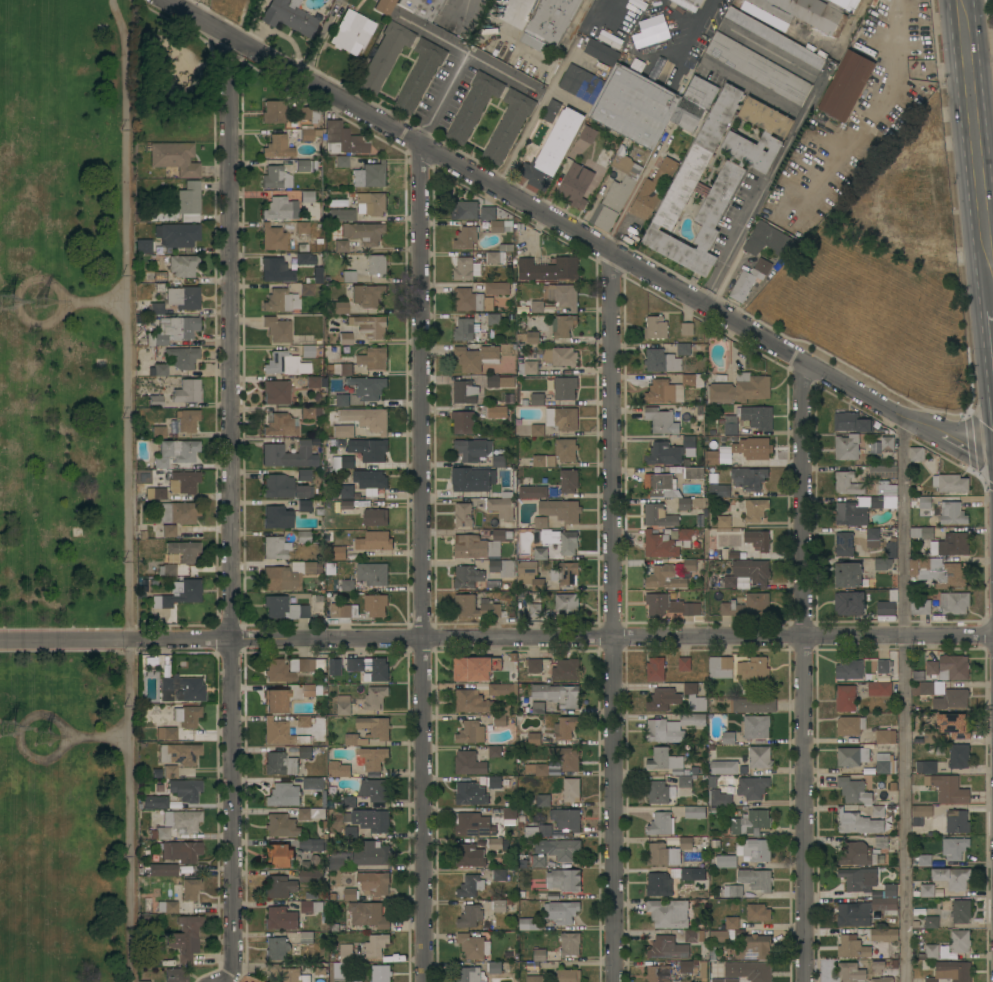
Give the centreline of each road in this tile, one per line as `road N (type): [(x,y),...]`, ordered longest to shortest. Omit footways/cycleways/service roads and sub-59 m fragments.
road 1 (residential): [(0,642),(992,635)]
road 2 (residential): [(167,0),(992,468)]
road 3 (residential): [(230,35),(234,640),(230,972),(223,981)]
road 4 (residential): [(421,144),(426,981)]
road 5 (residential): [(612,252),(614,981)]
road 6 (residential): [(804,362),(804,981)]
road 7 (secondary): [(960,0),(990,301)]

